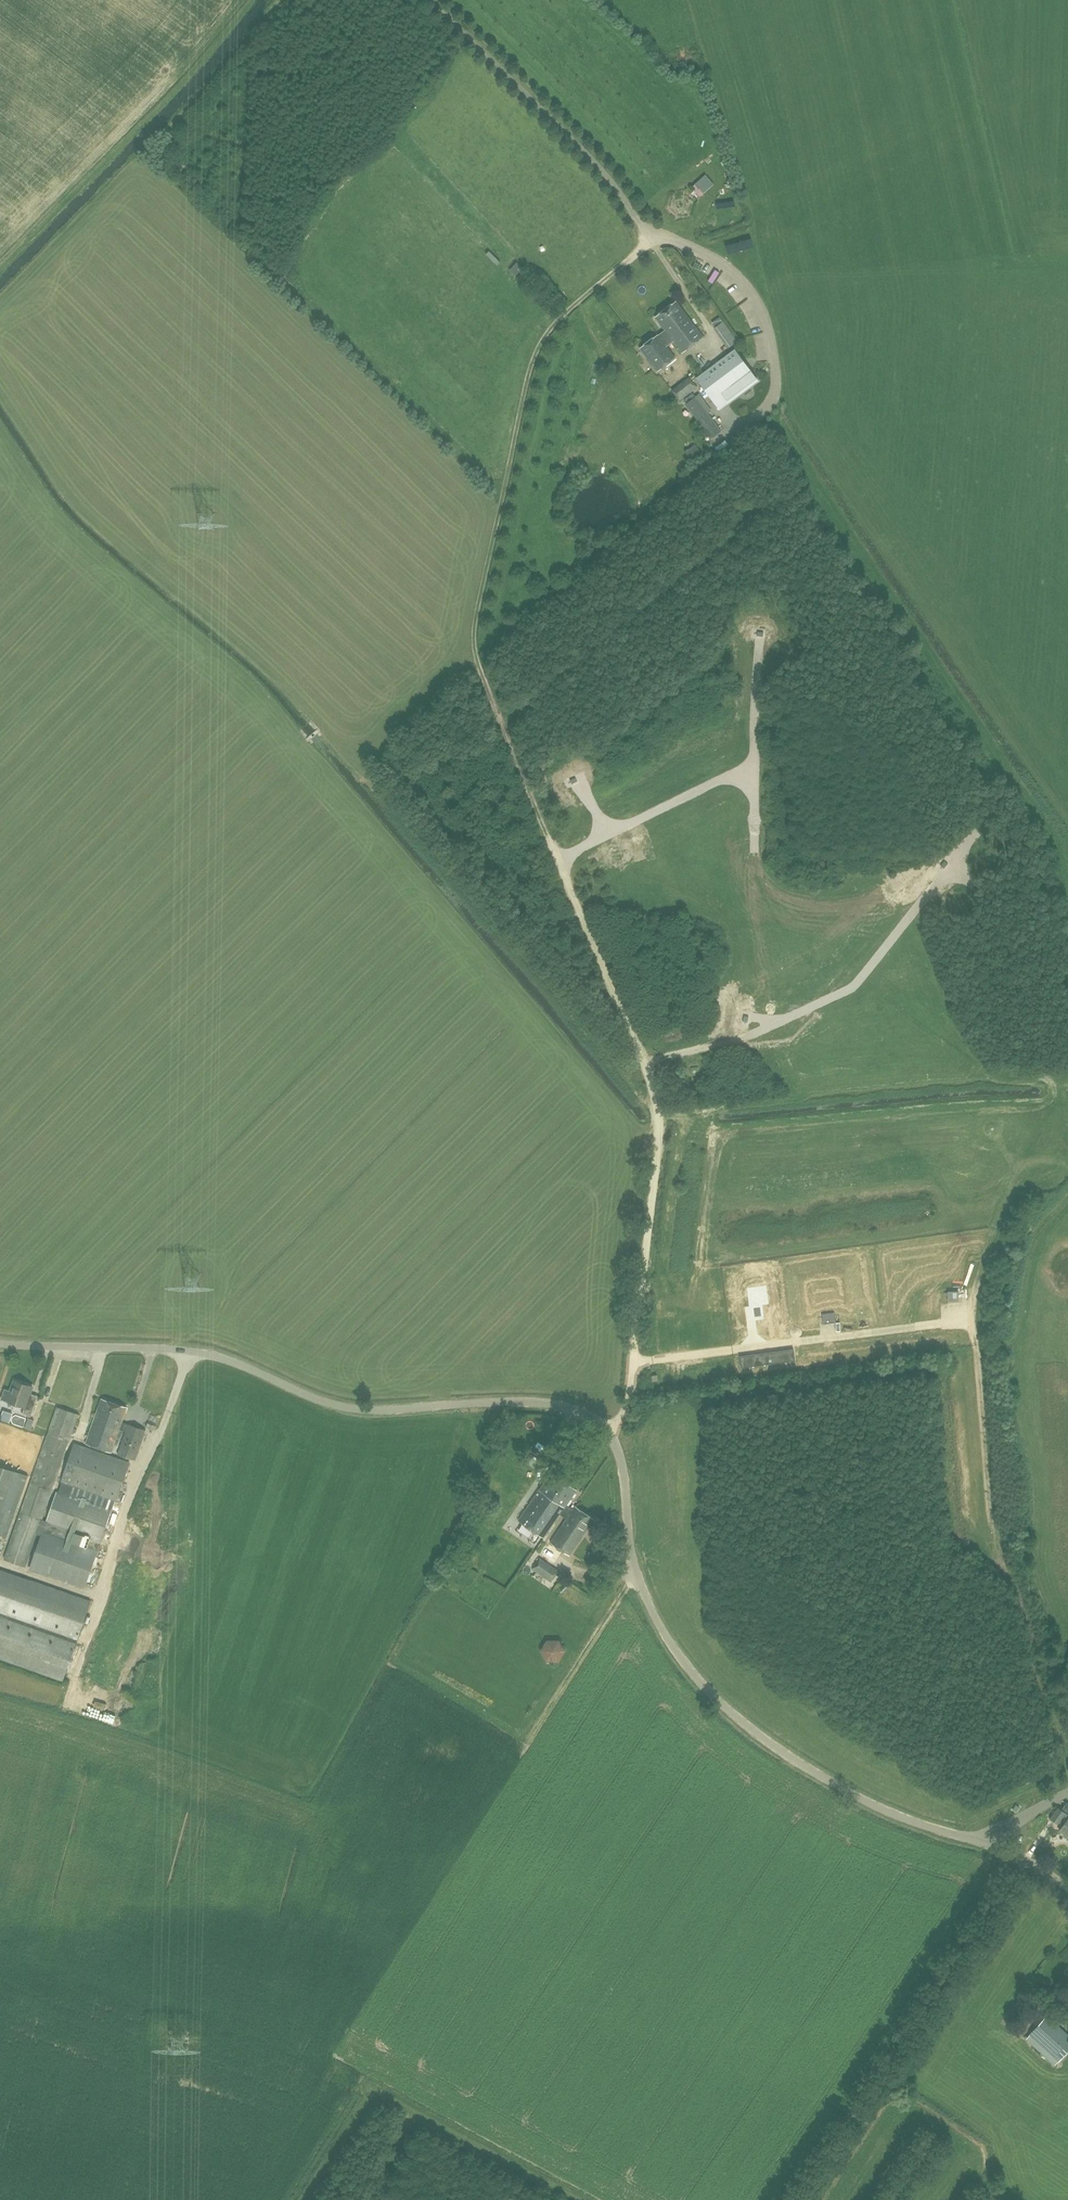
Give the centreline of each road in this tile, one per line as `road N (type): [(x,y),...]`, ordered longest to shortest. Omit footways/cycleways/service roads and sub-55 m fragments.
road 1 (unclassified): [(990,1844),(888,1812),(833,1782),(785,1754),(690,1671),(638,1577),(623,1456),(590,1415),(566,1404),(515,1401),(349,1408),(212,1355),(0,1345)]
road 2 (track): [(658,1110),(473,645),(539,344),(652,241)]
road 3 (unclassified): [(796,2199),(1023,1856)]
road 4 (unclassified): [(652,241),(600,166),(432,0)]
road 5 (track): [(633,1362),(658,1110)]

